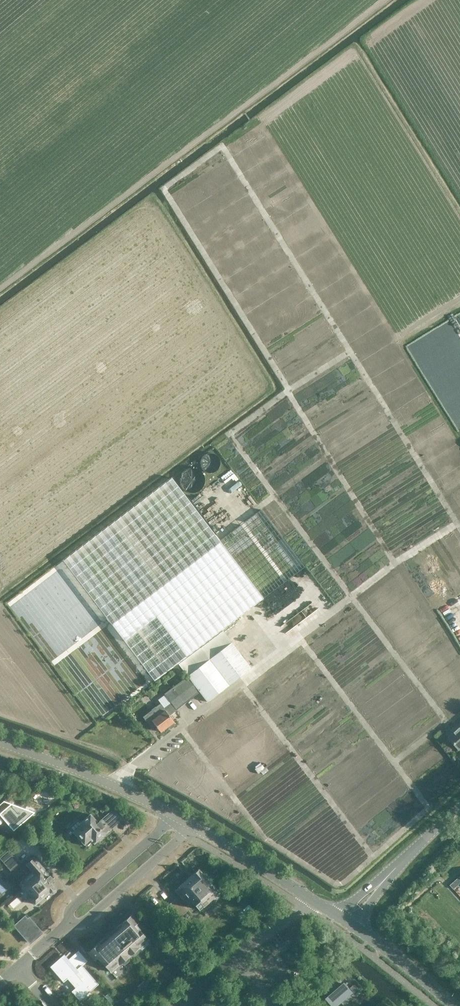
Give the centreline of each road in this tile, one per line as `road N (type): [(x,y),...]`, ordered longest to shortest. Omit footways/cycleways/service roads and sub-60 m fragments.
road 1 (track): [(289,389),(164,189),(221,146),(349,351)]
road 2 (track): [(396,562),(289,389),(349,351),(457,524)]
road 3 (track): [(230,437),(444,719)]
road 4 (track): [(181,728),(264,838),(335,884)]
road 5 (track): [(240,683),(372,856)]
road 6 (track): [(299,637),(427,805)]
road 7 (tertiary): [(174,815),(100,776),(0,741)]
road 8 (tertiary): [(343,918),(192,825)]
road 9 (track): [(0,112),(136,0)]
road 10 (tertiary): [(343,918),(459,806)]
road 11 (residential): [(70,920),(83,922),(192,825)]
road 12 (residential): [(174,815),(68,910),(70,920)]
road 13 (tertiary): [(455,1005),(343,918)]
road 14 (residential): [(273,1005),(233,960),(179,1005)]
road 15 (track): [(351,597),(459,528)]

